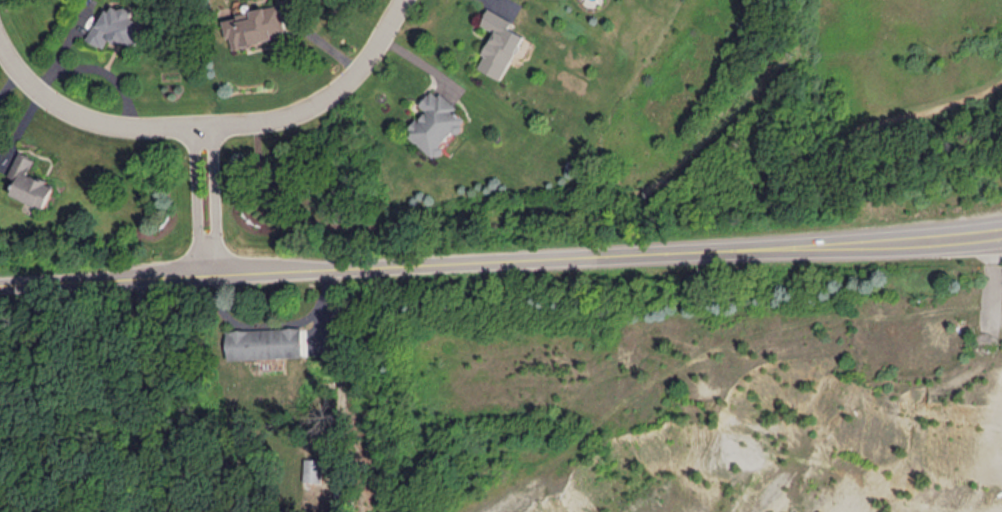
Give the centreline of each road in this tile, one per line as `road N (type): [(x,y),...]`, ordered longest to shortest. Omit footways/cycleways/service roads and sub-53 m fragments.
road 1 (tertiary): [(1001,229),(208,273)]
road 2 (residential): [(201,126),(322,103),(364,67),(401,0)]
road 3 (residential): [(201,126),(107,126),(82,118),(35,88),(0,47)]
road 4 (residential): [(208,273),(217,200),(201,126)]
road 5 (residential): [(201,126),(193,201),(208,273)]

